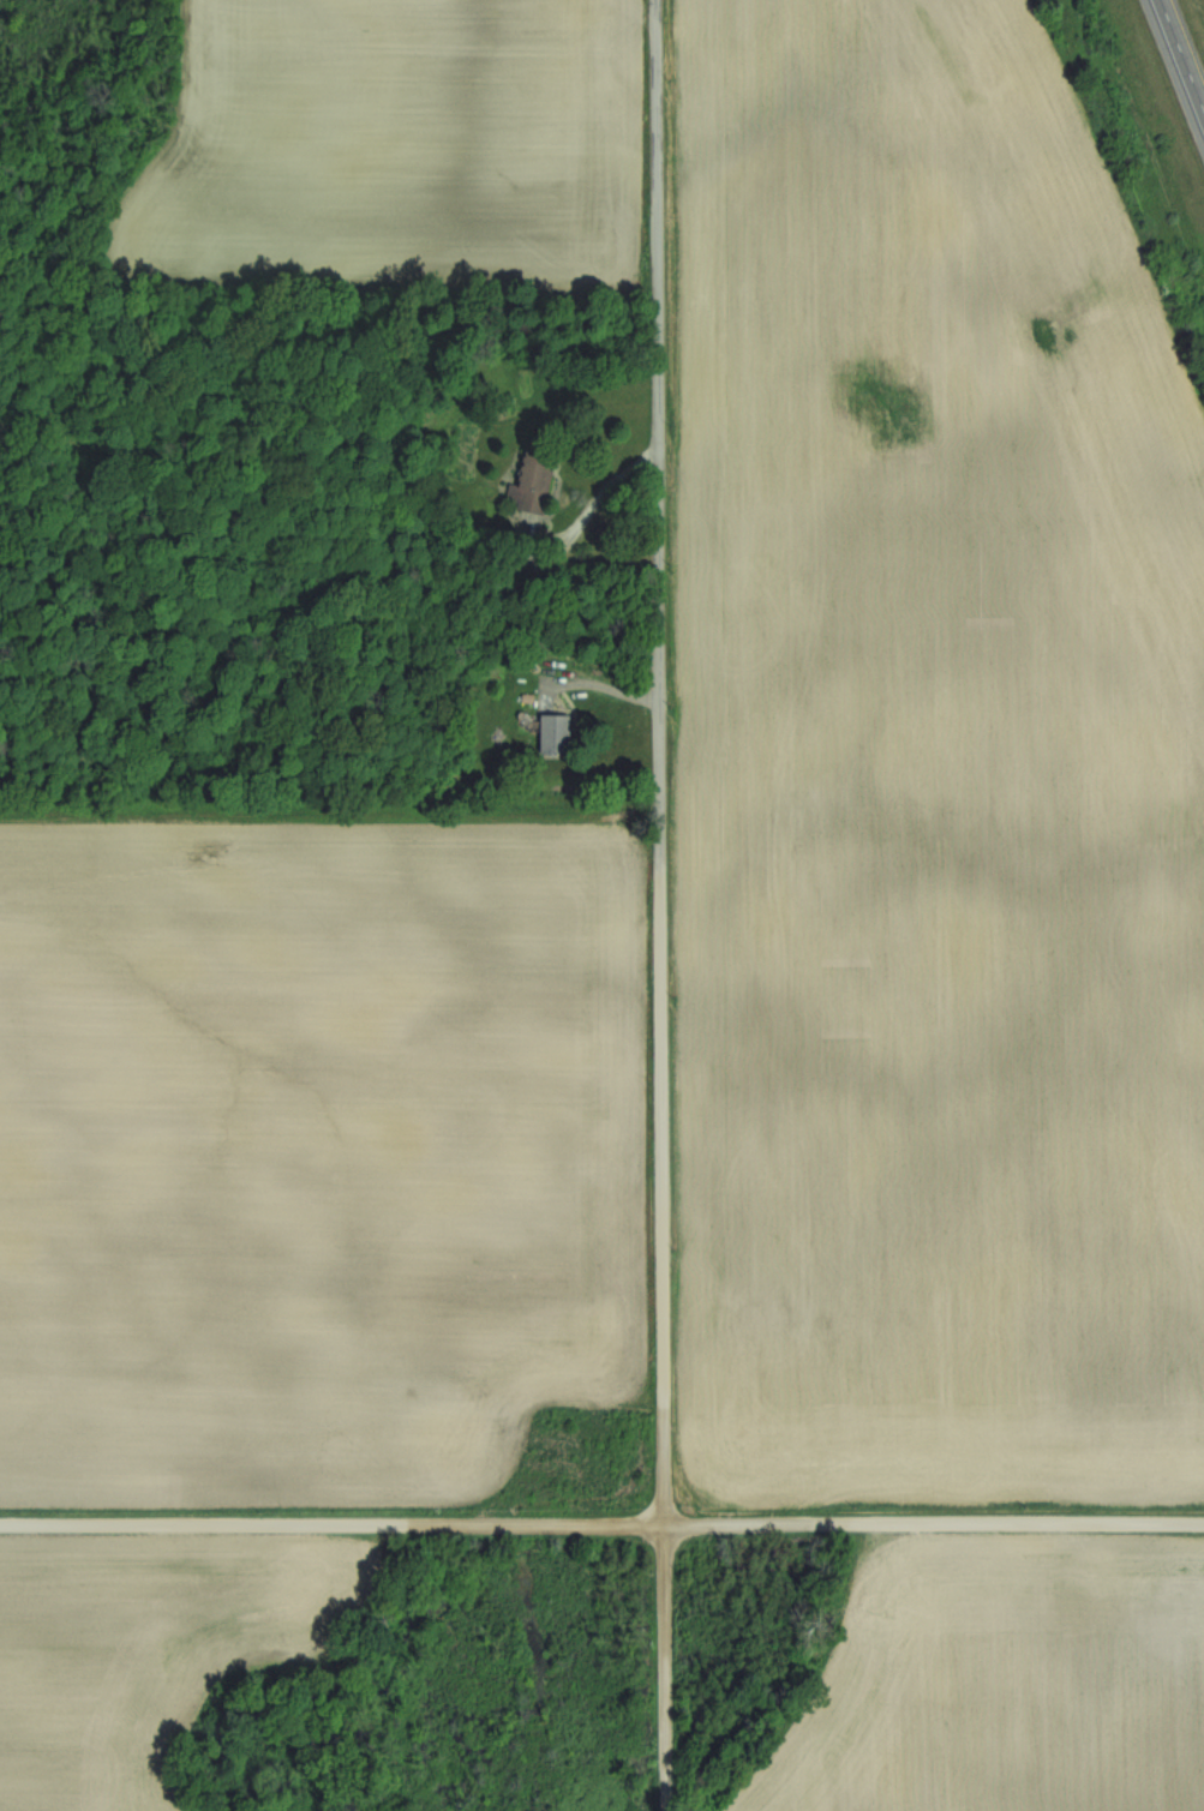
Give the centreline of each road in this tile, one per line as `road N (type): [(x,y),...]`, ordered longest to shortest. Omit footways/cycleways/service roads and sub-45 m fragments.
road 1 (residential): [(670,1810),(659,0)]
road 2 (residential): [(0,1524),(1203,1525)]

